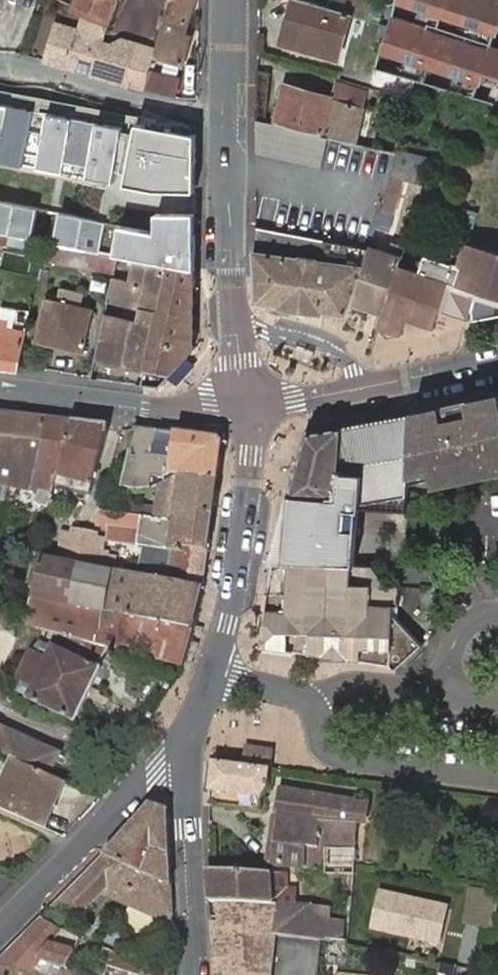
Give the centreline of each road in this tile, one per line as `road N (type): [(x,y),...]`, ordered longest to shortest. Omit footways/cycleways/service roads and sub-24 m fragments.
road 1 (tertiary): [(246,410),(252,456),(244,545),(189,751)]
road 2 (tertiary): [(223,112),(246,410)]
road 3 (residential): [(189,751),(0,932)]
road 4 (tertiary): [(246,410),(497,362)]
road 5 (tertiary): [(246,410),(214,414),(0,390)]
road 6 (unclassified): [(223,112),(0,69)]
road 7 (tertiary): [(197,974),(189,751)]

